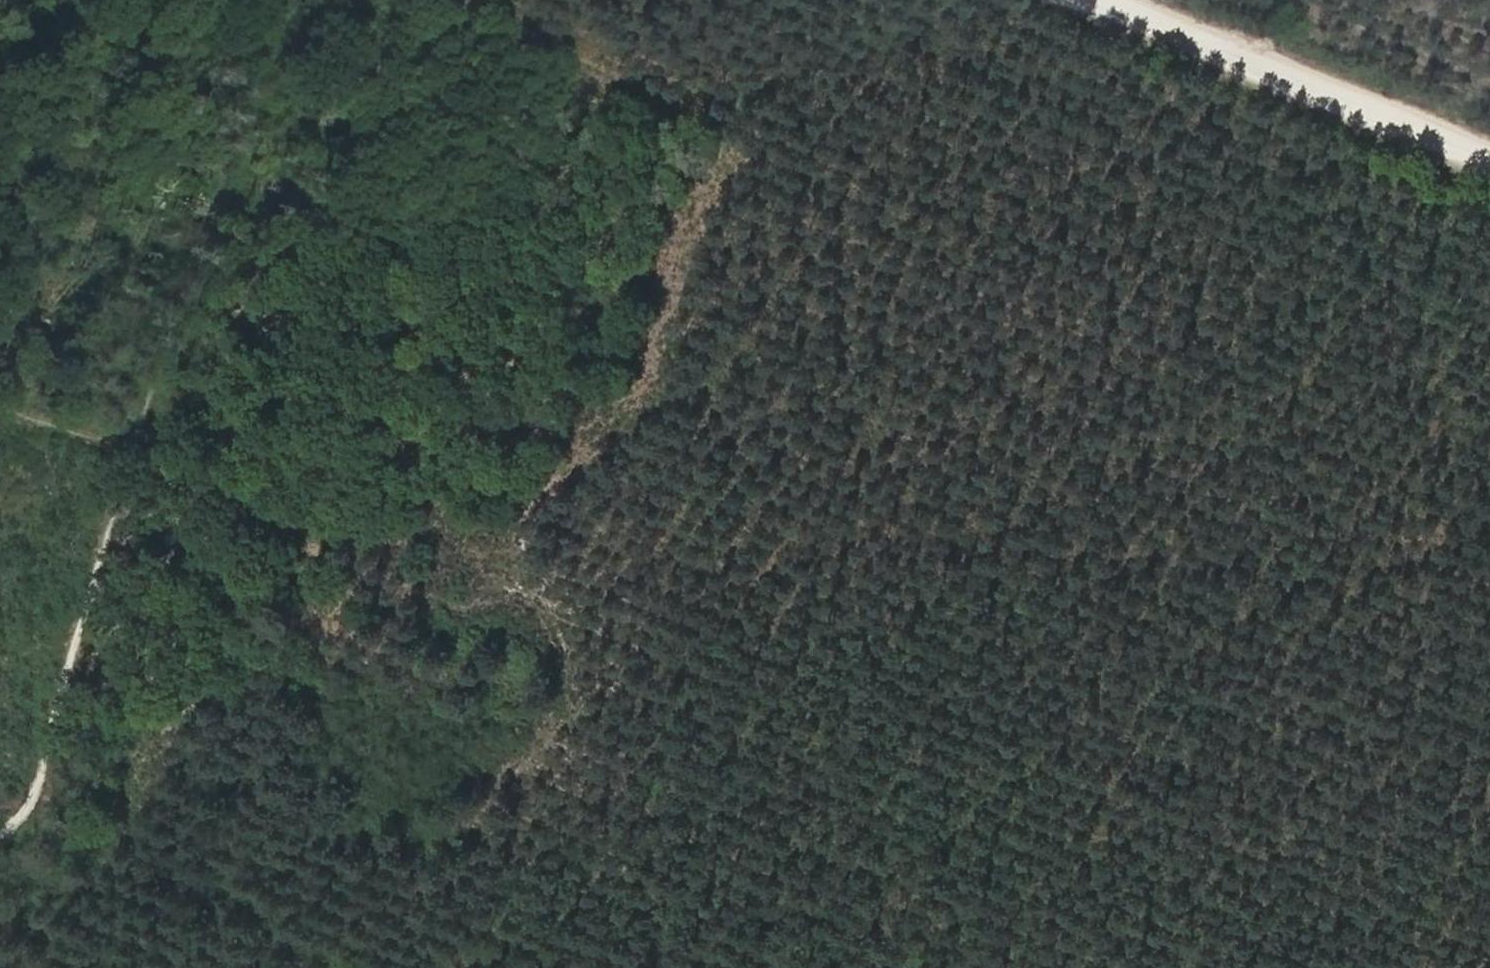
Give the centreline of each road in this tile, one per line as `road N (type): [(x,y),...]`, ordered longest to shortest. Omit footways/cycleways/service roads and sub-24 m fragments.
road 1 (track): [(1489,157),(1107,0)]

